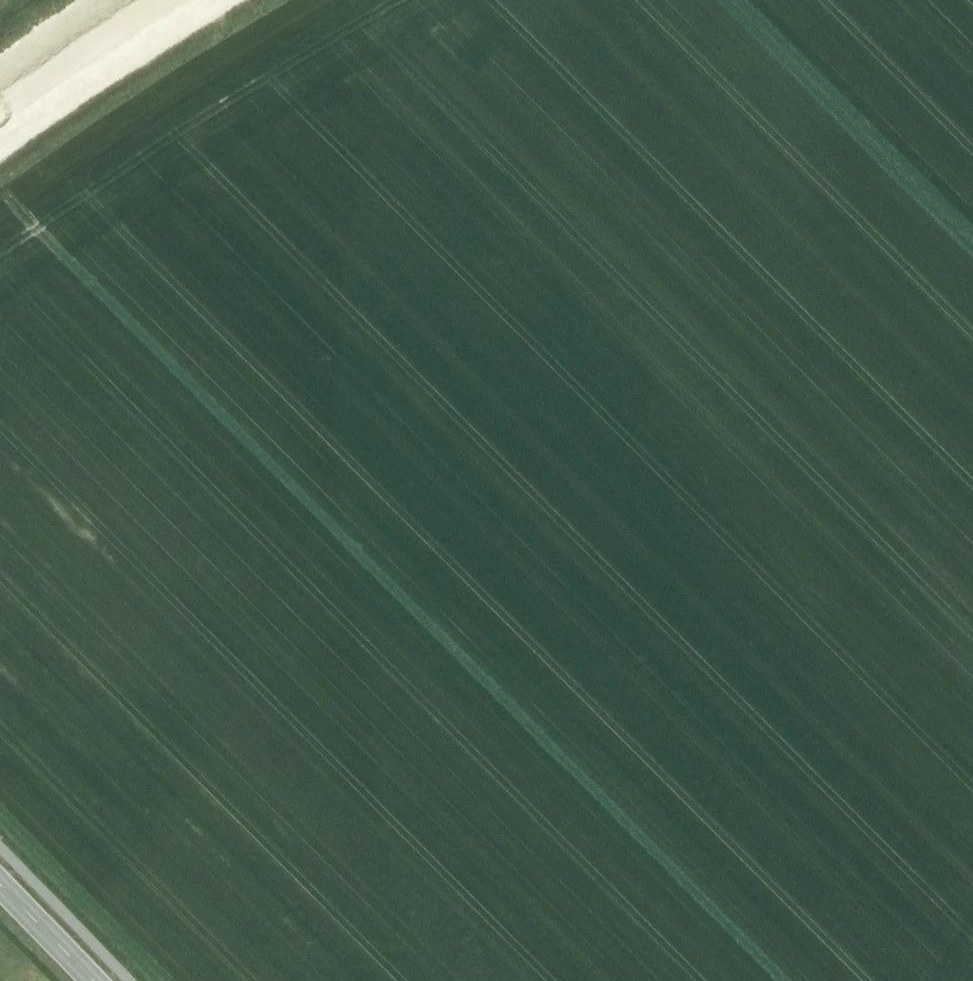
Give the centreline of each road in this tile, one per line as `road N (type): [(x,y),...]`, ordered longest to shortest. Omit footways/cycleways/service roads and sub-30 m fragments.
road 1 (secondary): [(0,119),(191,0)]
road 2 (tertiary): [(0,876),(102,980)]

